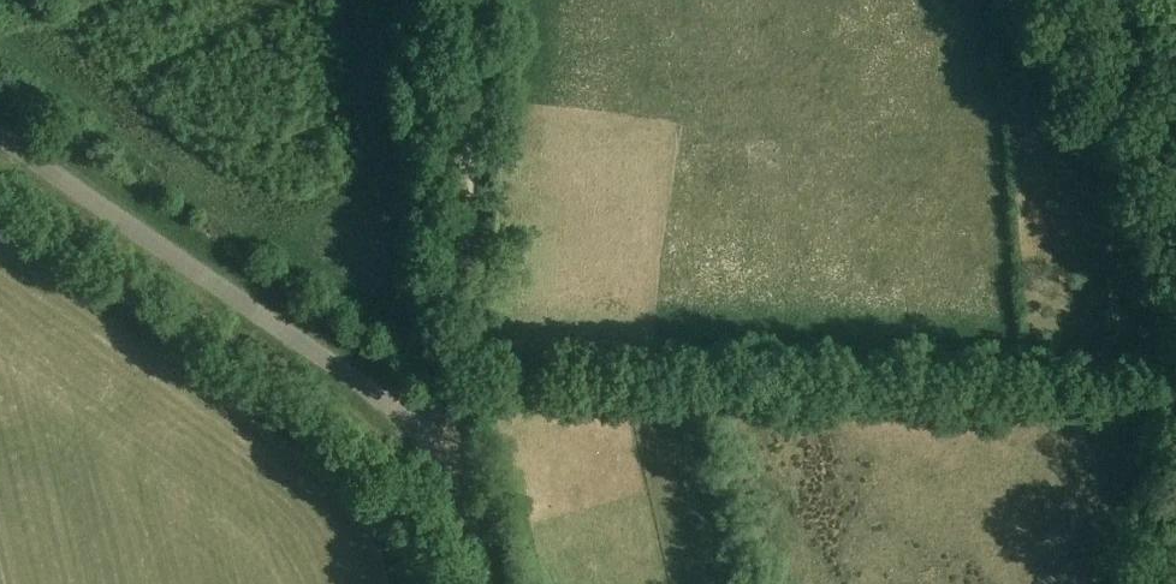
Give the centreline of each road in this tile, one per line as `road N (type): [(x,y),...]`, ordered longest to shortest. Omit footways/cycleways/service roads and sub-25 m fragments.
road 1 (unclassified): [(486,583),(456,485),(410,421),(0,135)]
road 2 (track): [(476,0),(465,363)]

